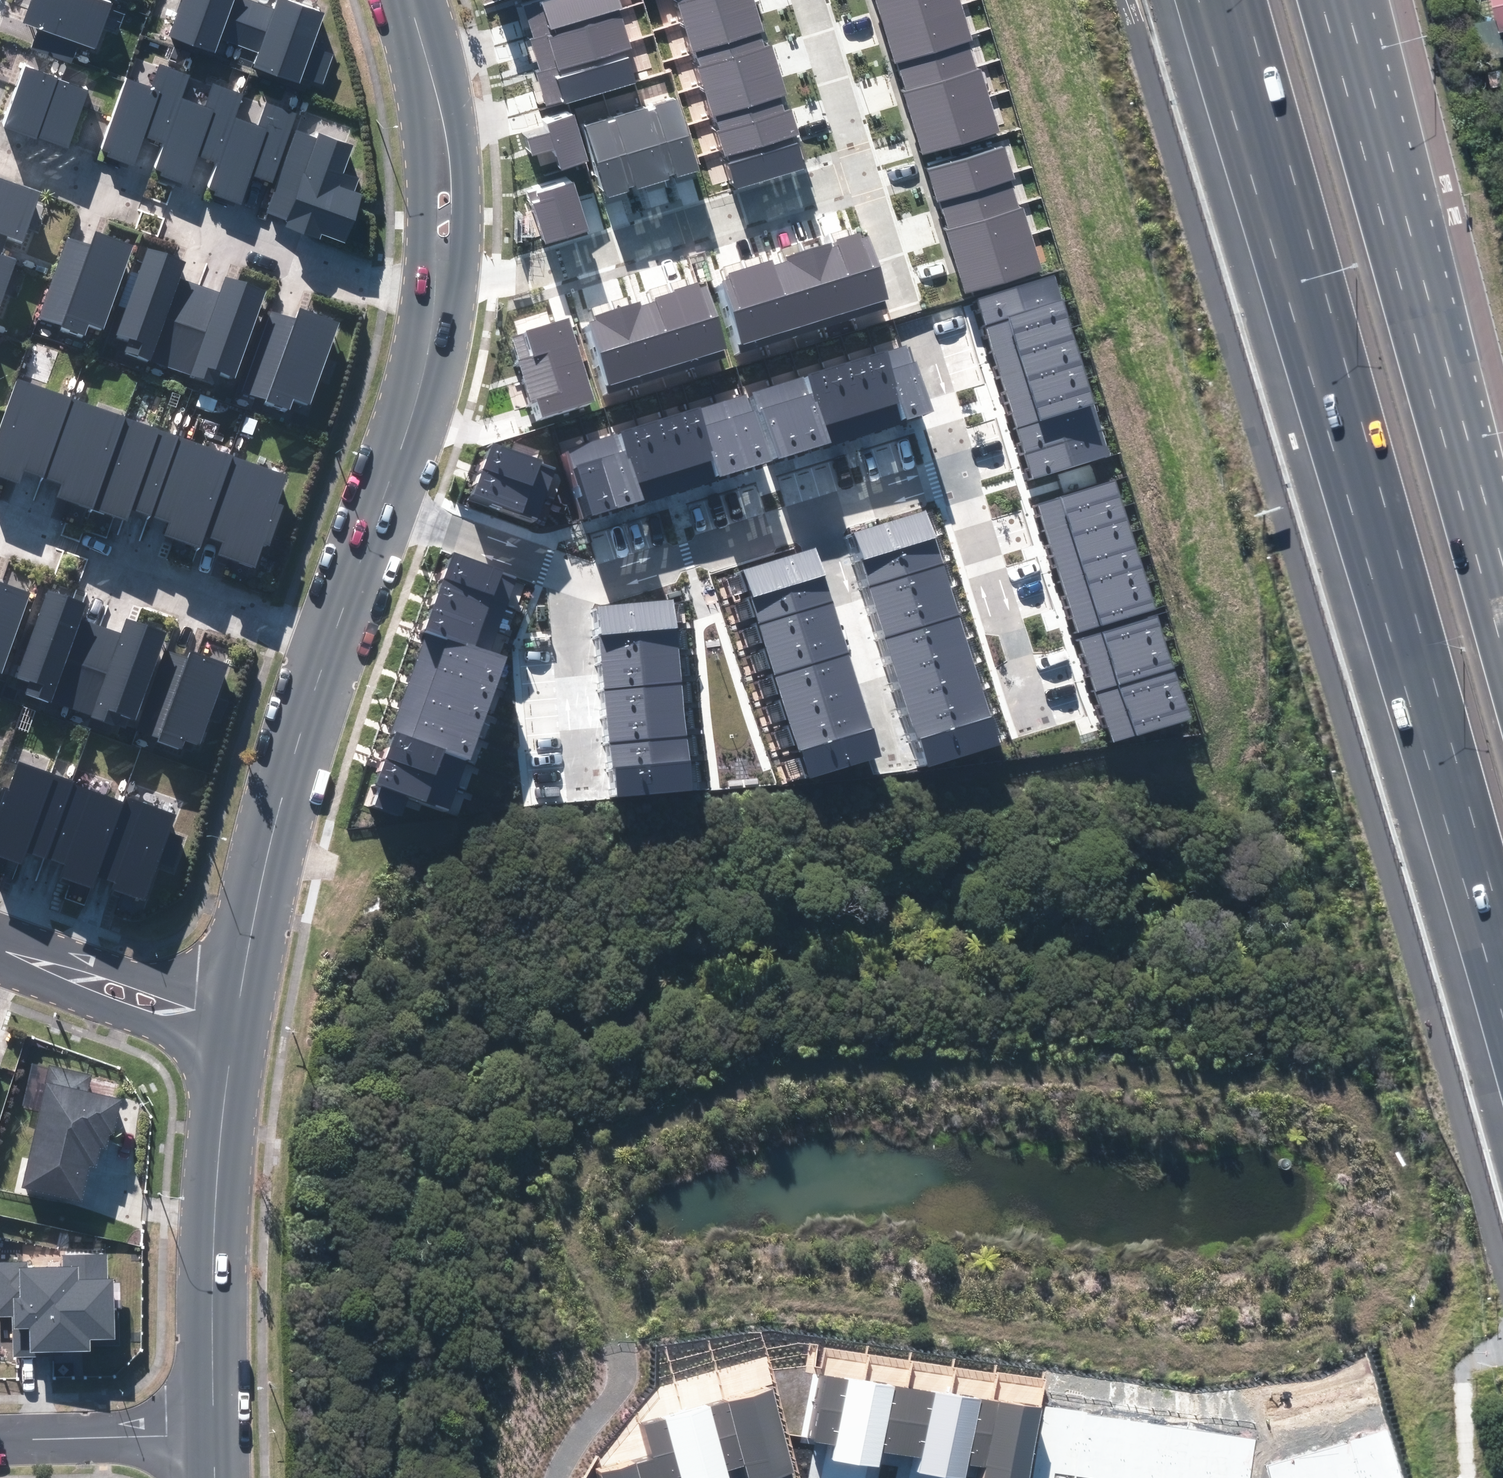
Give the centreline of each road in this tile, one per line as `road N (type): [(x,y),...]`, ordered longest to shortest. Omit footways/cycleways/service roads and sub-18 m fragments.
road 1 (track): [(556,1477),(623,1377),(607,1287),(571,1226),(569,1195),(592,1156),(743,1081),(832,1063),(1301,1080),(1373,1120),(1413,1202),(1413,1240),(1360,1306),(1316,1333),(1253,1347),(1050,1337),(790,1280),(703,1289)]
road 2 (motorway): [(1502,933),(1310,246)]
road 3 (motorway): [(1326,0),(1502,632)]
road 4 (residential): [(439,285),(562,263),(868,177)]
road 5 (secondary): [(335,636),(280,804),(235,1034)]
road 6 (secondary): [(235,1034),(215,1239),(213,1435)]
road 7 (residential): [(439,285),(385,291),(179,218)]
road 8 (motorway): [(1310,246),(1215,0)]
road 9 (residential): [(960,475),(1038,725)]
road 10 (residential): [(817,521),(897,765)]
road 11 (motorway): [(1310,246),(1242,0)]
road 12 (residential): [(95,555),(335,636)]
road 13 (residential): [(0,951),(235,1034)]
road 14 (residential): [(584,577),(611,580),(817,521)]
road 15 (secondary): [(439,285),(428,353),(381,505)]
road 16 (residential): [(582,794),(568,613),(584,577)]
road 17 (residential): [(381,505),(584,577)]
road 18 (residential): [(0,1440),(213,1435)]
road 19 (residential): [(868,177),(813,0)]
road 20 (secondary): [(409,0),(450,158)]
road 21 (residential): [(916,328),(960,475)]
road 22 (residential): [(817,521),(960,475)]
road 23 (secondary): [(381,505),(335,636)]
road 24 (residential): [(126,199),(0,154)]
road 25 (residential): [(868,177),(906,303)]

